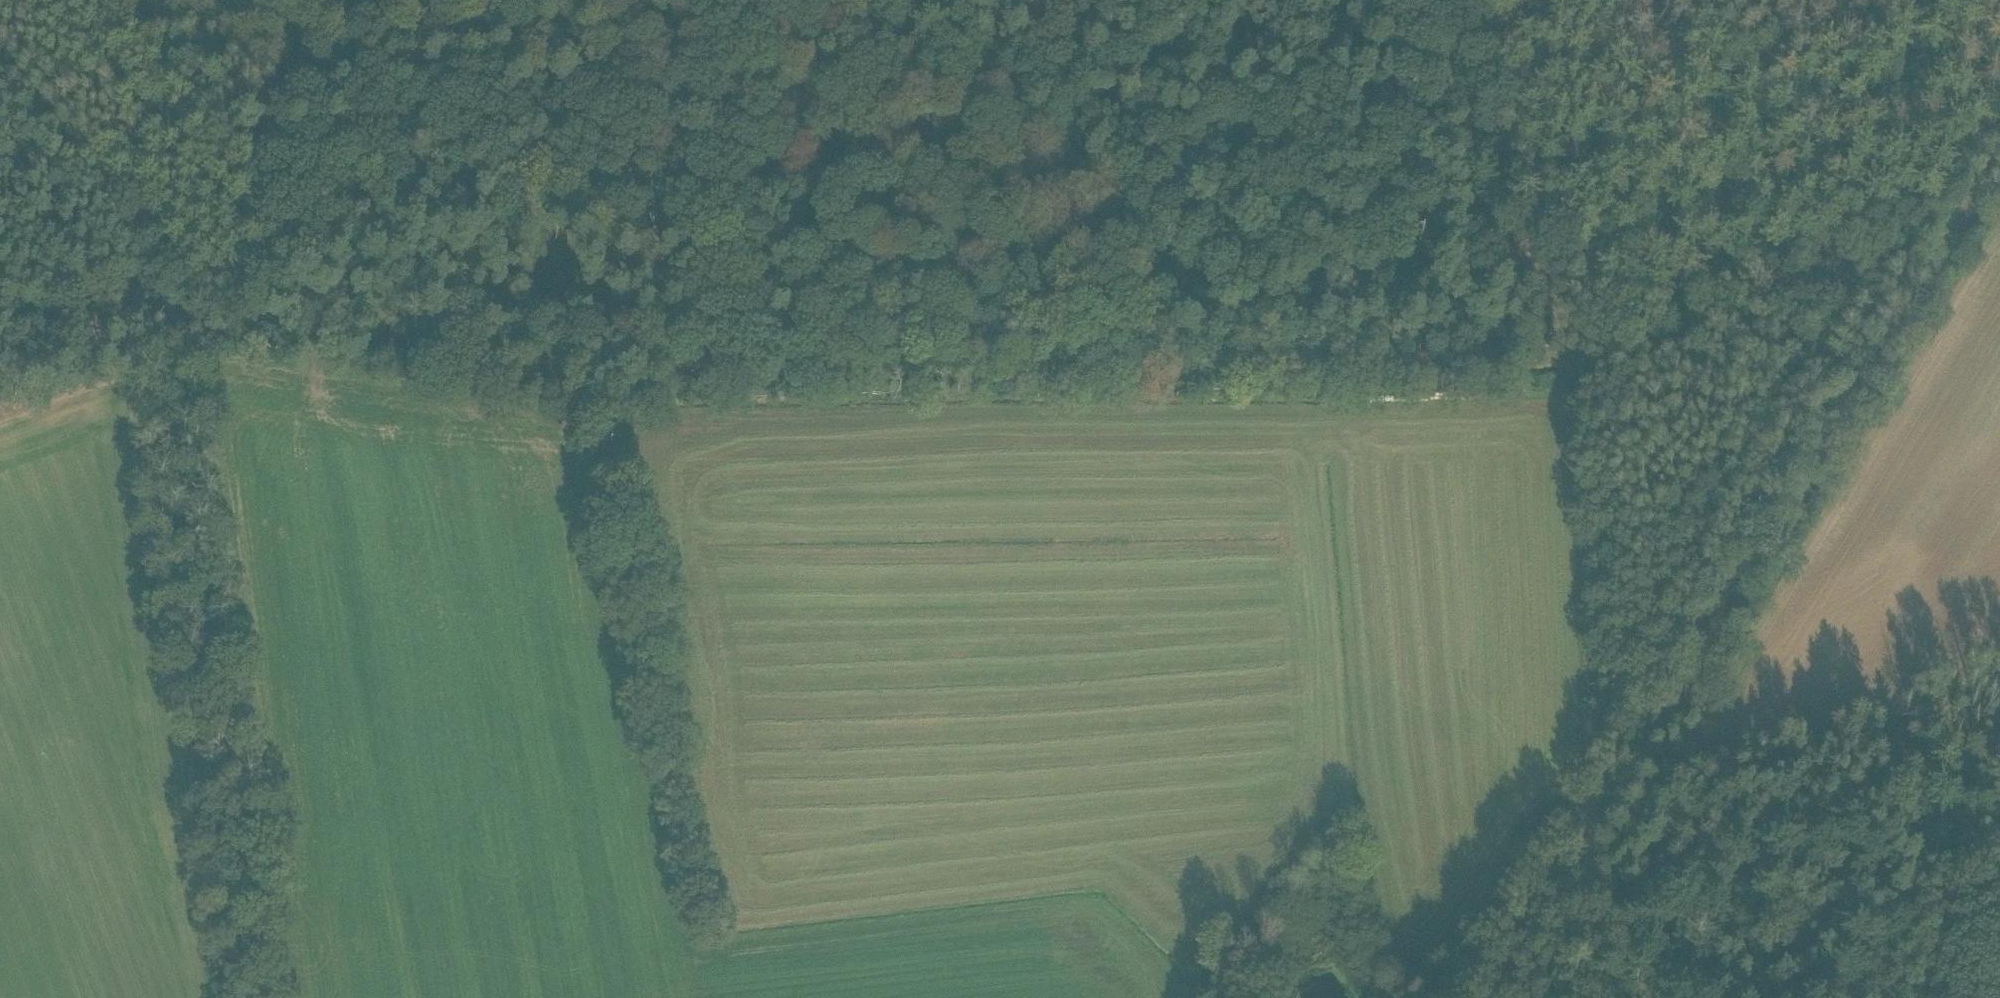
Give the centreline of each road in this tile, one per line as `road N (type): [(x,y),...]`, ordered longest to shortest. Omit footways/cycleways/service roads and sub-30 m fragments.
road 1 (track): [(1122,374),(656,377),(178,317),(143,322),(0,375)]
road 2 (track): [(1767,0),(1632,251),(1592,354),(1574,371),(1122,374)]
road 3 (track): [(1122,374),(794,0)]
road 4 (track): [(1408,0),(1581,367)]
road 5 (track): [(1578,838),(1586,997)]

